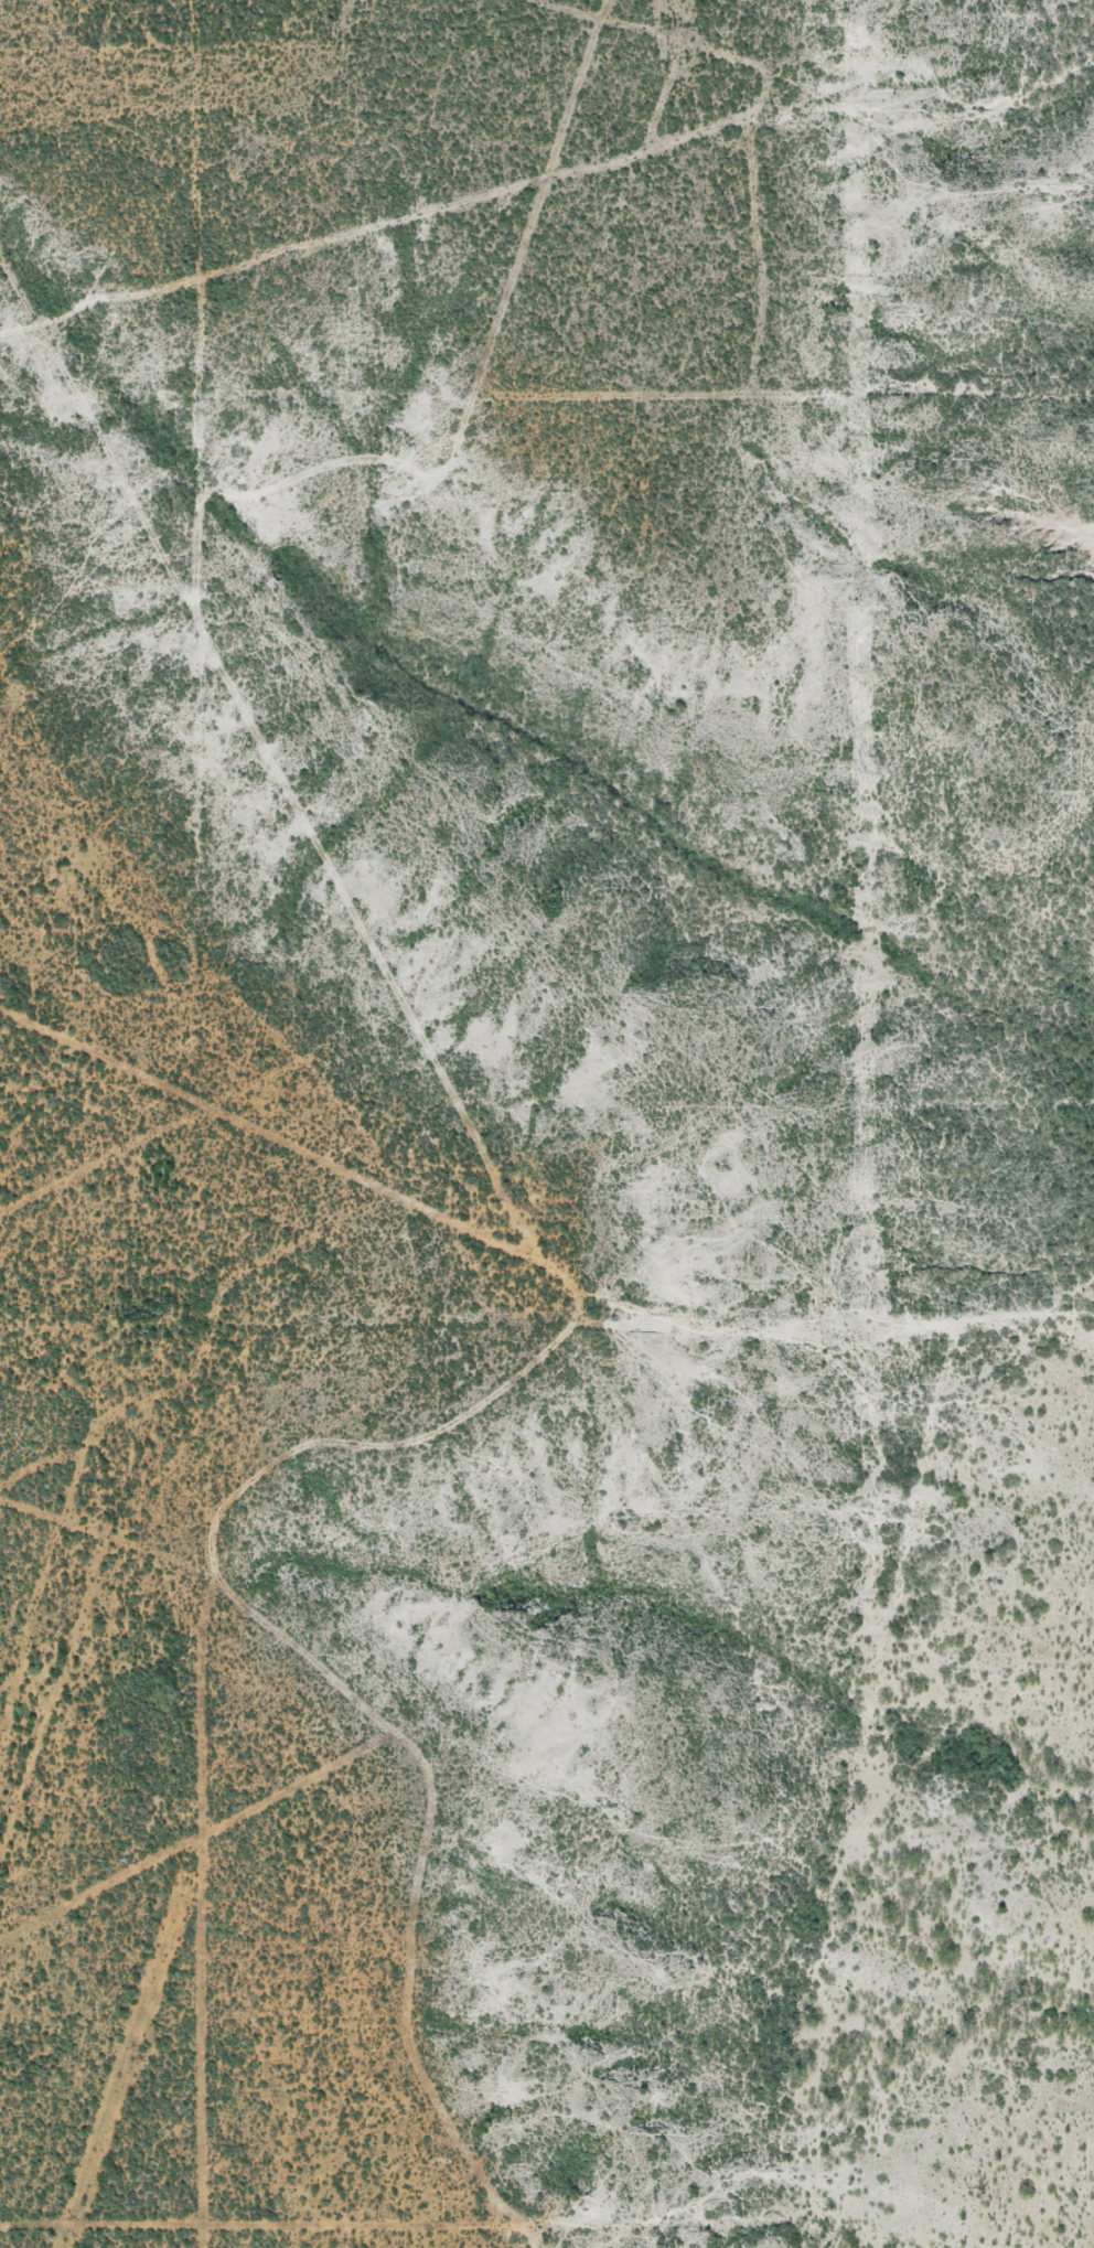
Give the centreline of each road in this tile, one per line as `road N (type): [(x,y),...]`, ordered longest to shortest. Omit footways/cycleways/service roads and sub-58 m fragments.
road 1 (residential): [(470,2247),(472,2196),(404,2053),(382,1803),(366,1767),(182,1565),(186,1497),(229,1454),(319,1412),(440,1385),(514,1337),(514,1257),(0,1012)]

